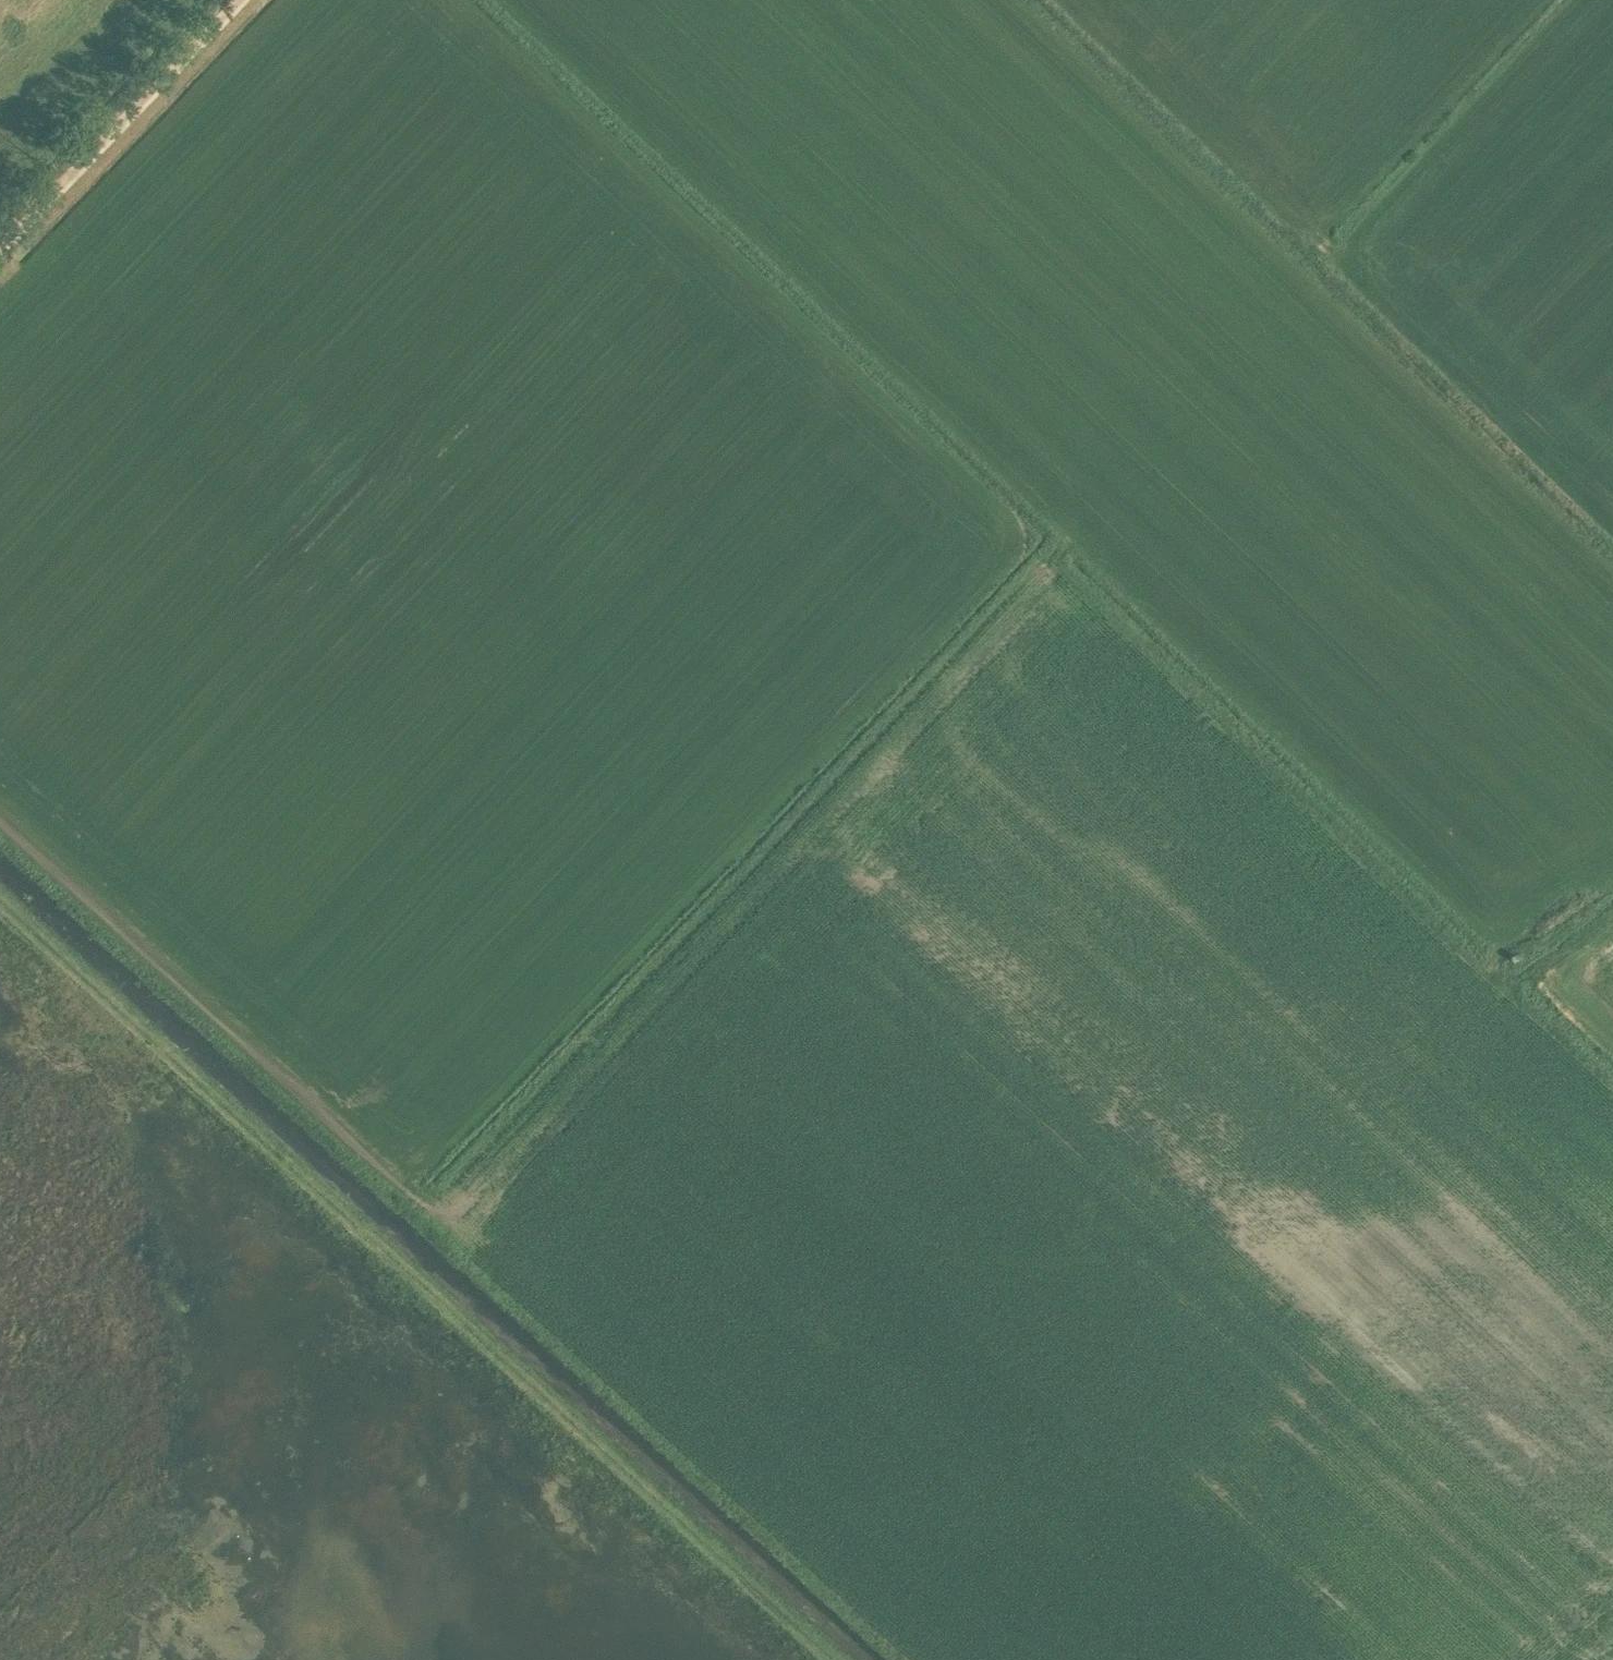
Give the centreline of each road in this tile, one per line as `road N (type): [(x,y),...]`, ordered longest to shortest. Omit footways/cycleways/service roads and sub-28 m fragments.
road 1 (unclassified): [(0,258),(246,0)]

